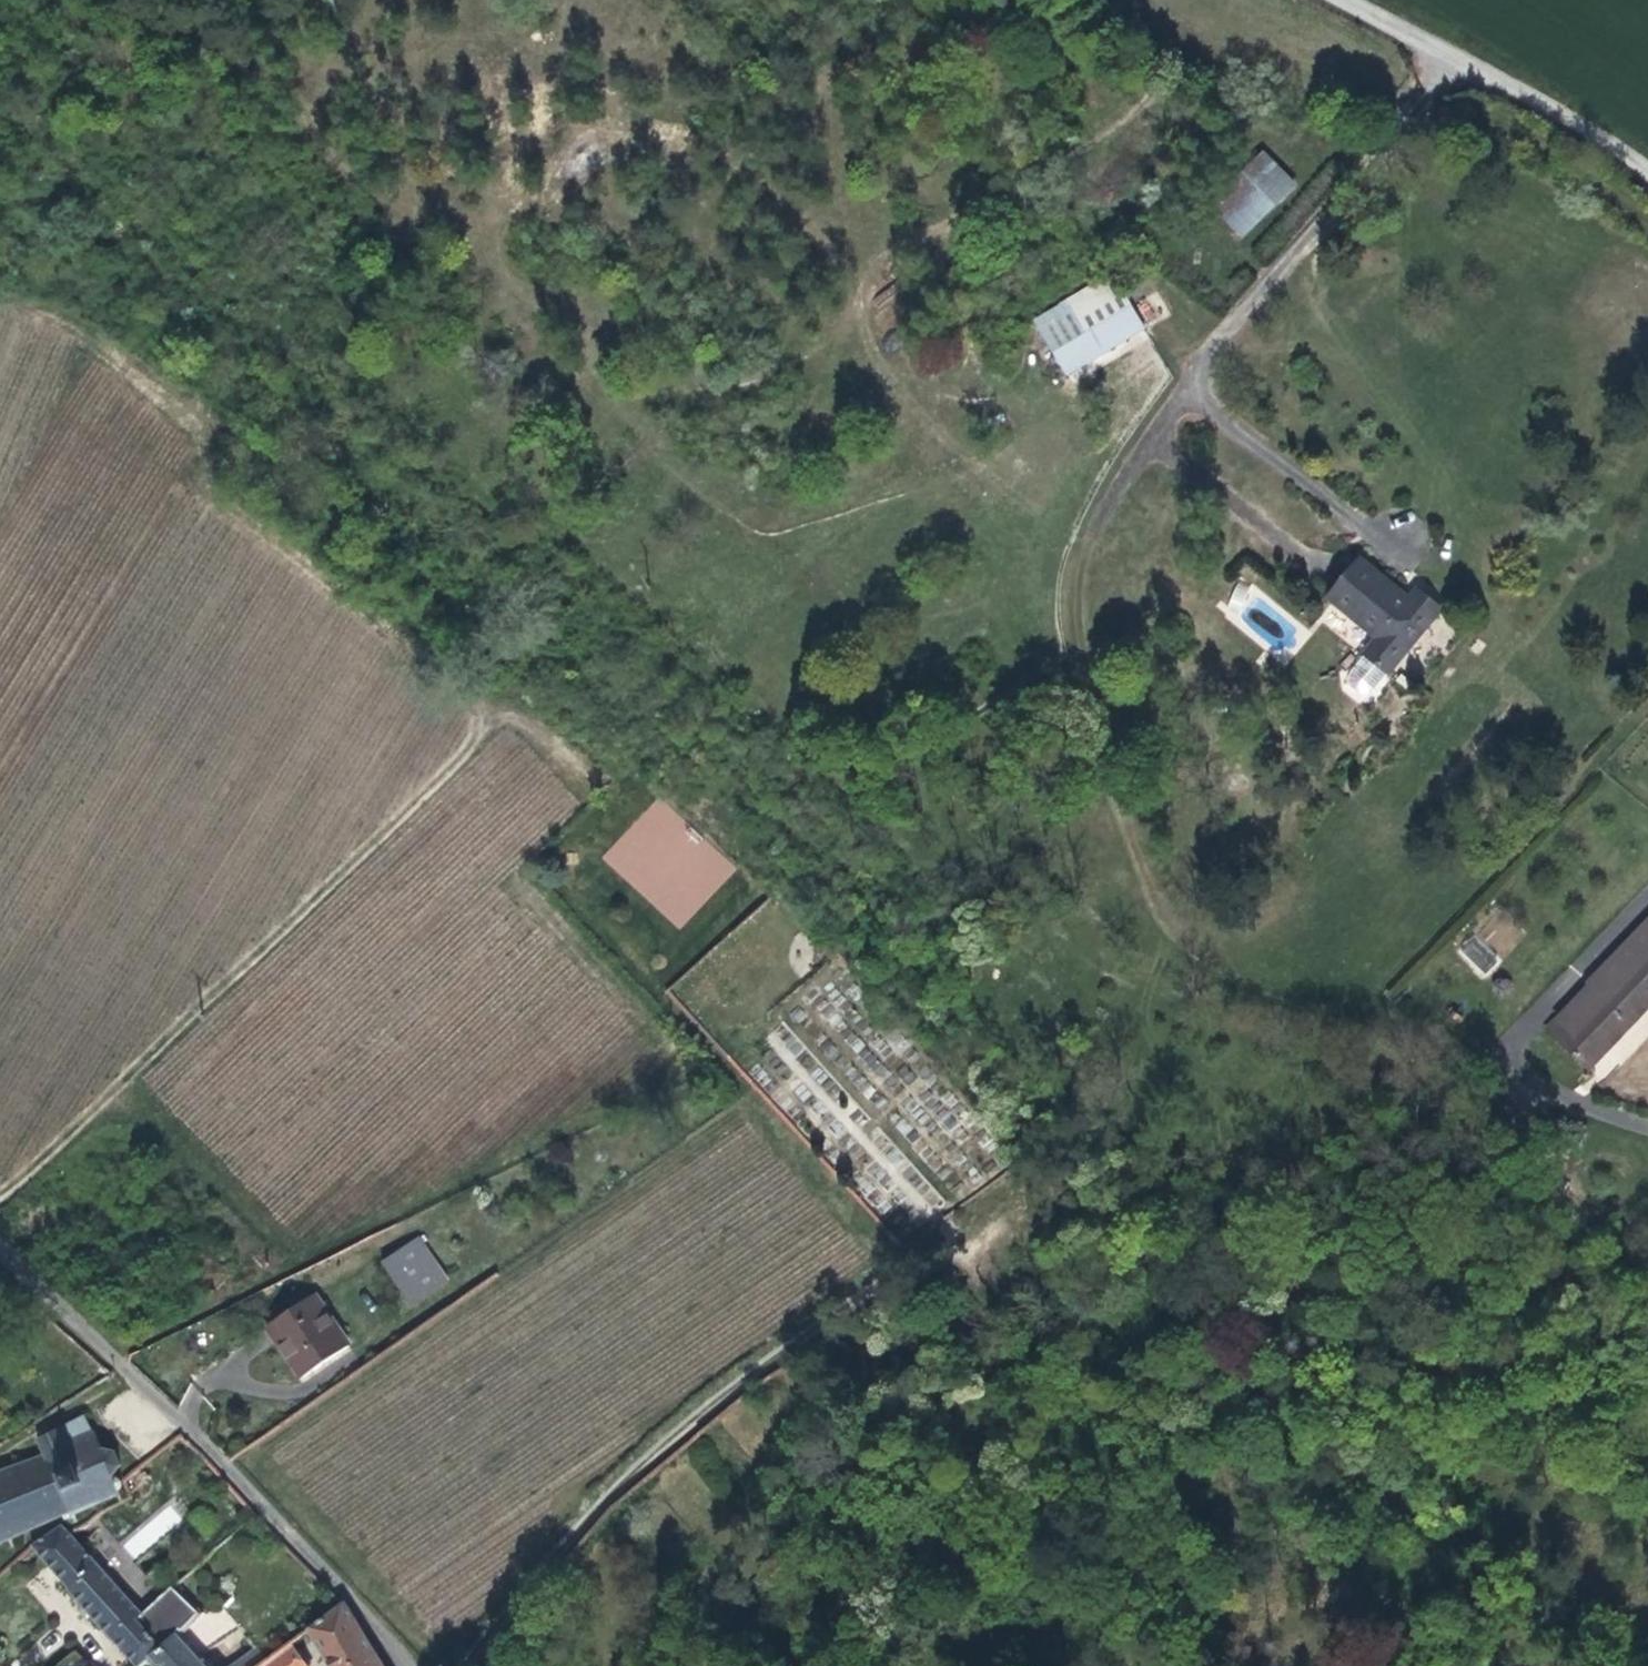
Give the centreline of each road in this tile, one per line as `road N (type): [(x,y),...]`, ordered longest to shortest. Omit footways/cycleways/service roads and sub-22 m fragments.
road 1 (track): [(0,284),(79,330),(200,425),(213,494),(463,688),(478,721),(468,746),(422,795),(0,1191)]
road 2 (residential): [(409,1665),(211,1440),(0,1253)]
road 3 (track): [(903,1268),(973,1241),(1068,1178),(1112,1171),(1167,946)]
road 4 (unclassified): [(1407,31),(1549,107),(1647,175)]

